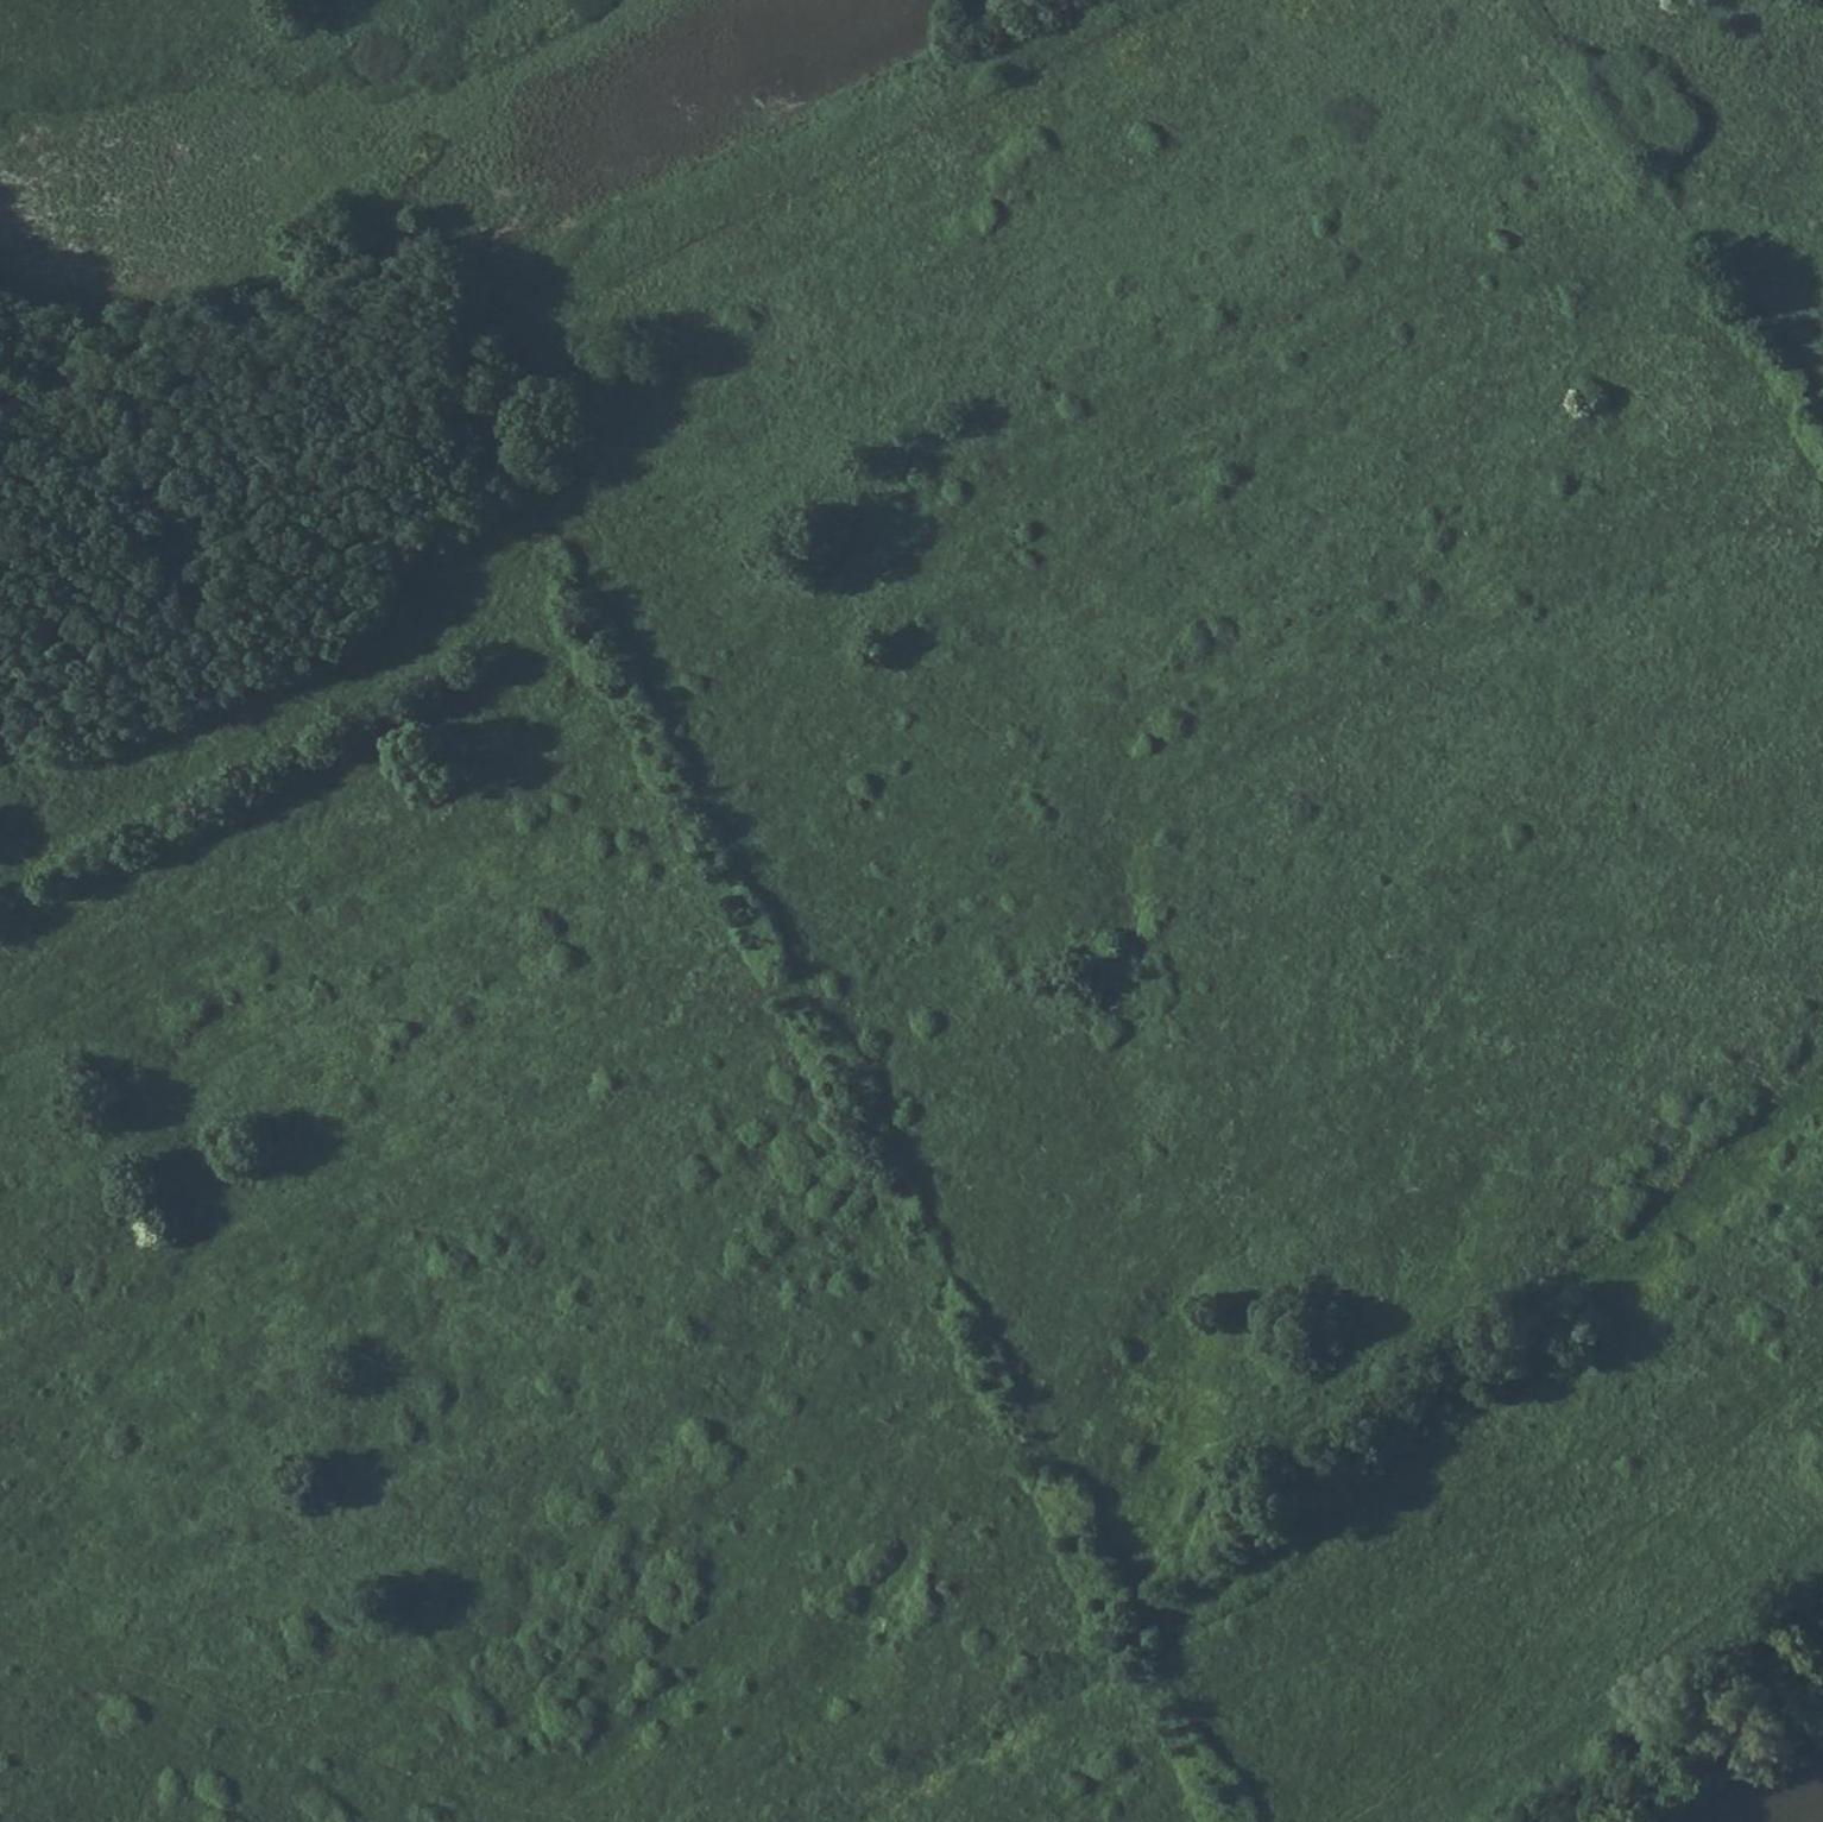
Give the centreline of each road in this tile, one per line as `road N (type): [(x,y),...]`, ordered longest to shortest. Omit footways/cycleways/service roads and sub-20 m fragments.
road 1 (track): [(1822,1385),(1406,1642),(1145,1821)]
road 2 (track): [(1597,252),(1752,359),(1822,473)]

